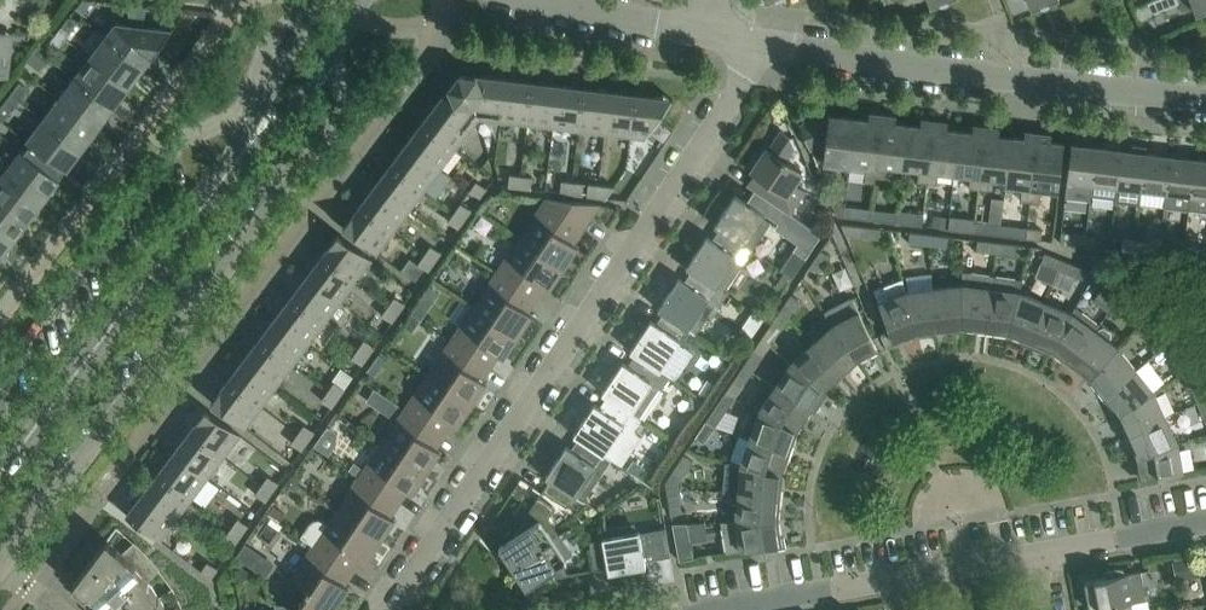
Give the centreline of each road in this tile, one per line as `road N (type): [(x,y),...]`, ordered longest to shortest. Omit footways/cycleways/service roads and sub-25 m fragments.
road 1 (residential): [(387,609),(738,84),(731,40)]
road 2 (residential): [(4,569),(340,117),(343,91),(330,58)]
road 3 (residential): [(1205,95),(731,40)]
road 4 (residential): [(284,55),(249,102),(178,141),(0,377)]
road 5 (secondary): [(0,471),(248,144)]
road 6 (residential): [(718,609),(906,577)]
road 7 (residential): [(731,40),(554,0)]
road 8 (residential): [(1033,554),(1205,523)]
road 9 (residential): [(906,577),(1033,554)]

